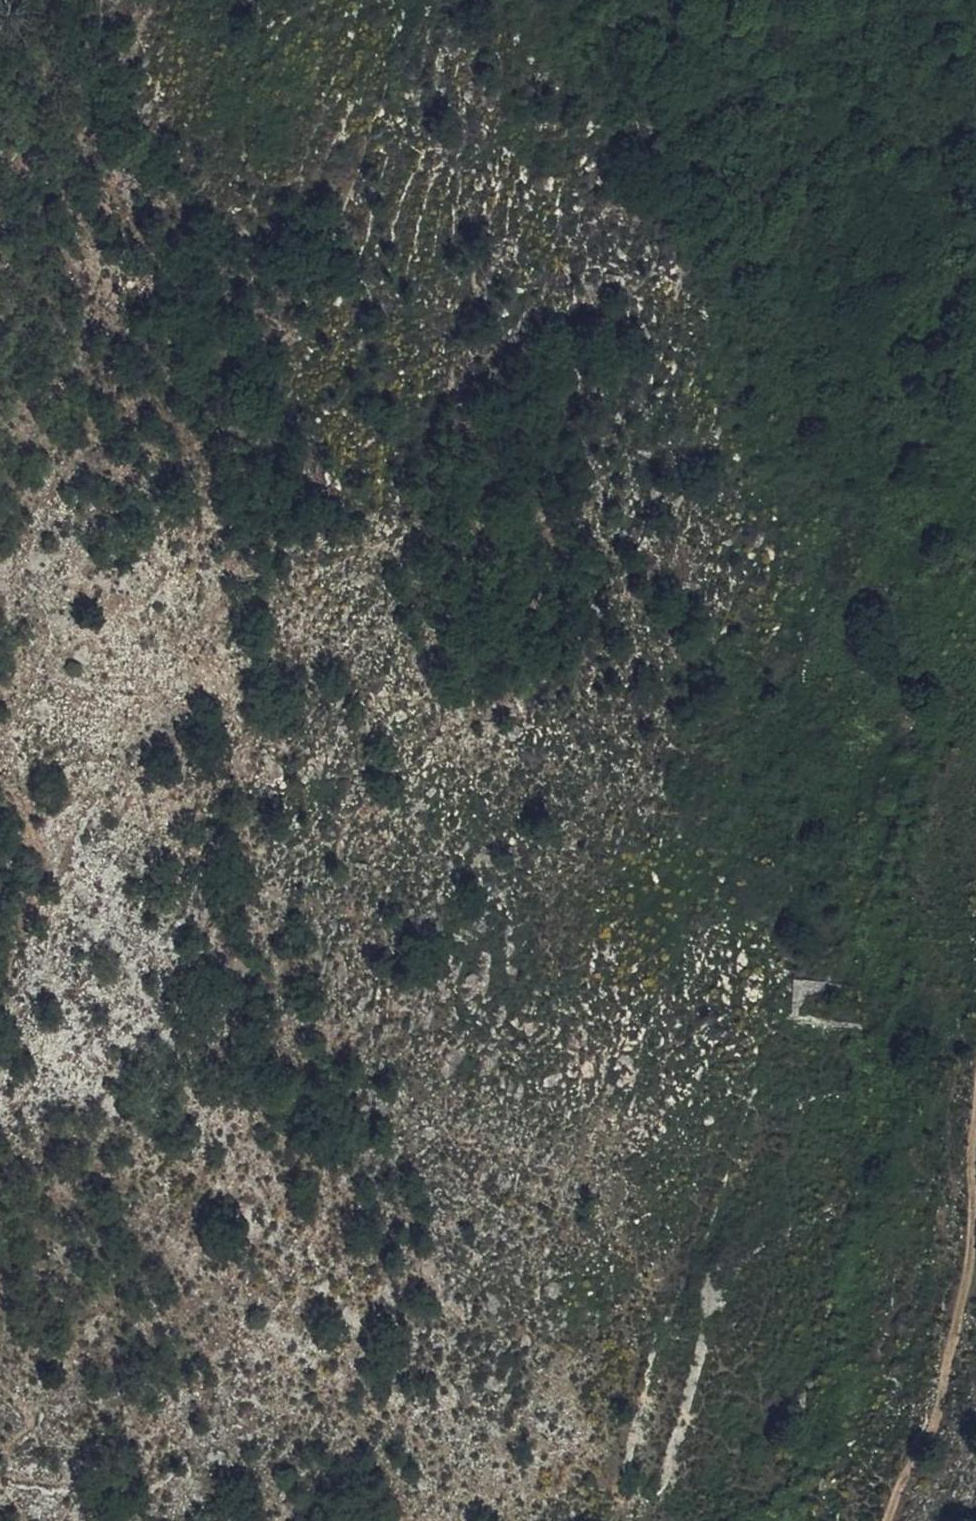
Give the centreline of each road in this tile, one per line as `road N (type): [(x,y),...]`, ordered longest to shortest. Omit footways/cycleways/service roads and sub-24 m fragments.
road 1 (track): [(885,1520),(932,1432),(973,1224),(975,1158)]

